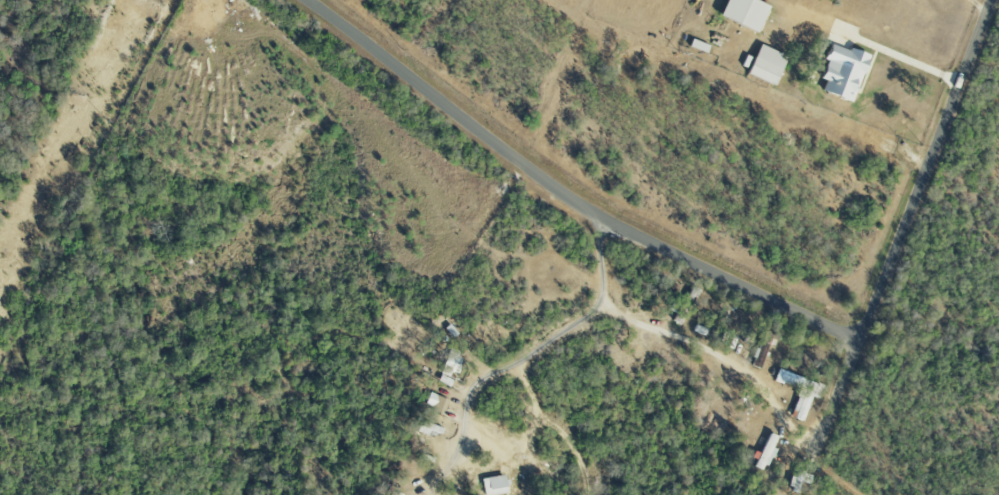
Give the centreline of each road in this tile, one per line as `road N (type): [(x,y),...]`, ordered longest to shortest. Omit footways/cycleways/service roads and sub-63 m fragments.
road 1 (residential): [(859,342),(598,217),(306,0)]
road 2 (residential): [(815,449),(991,0)]

